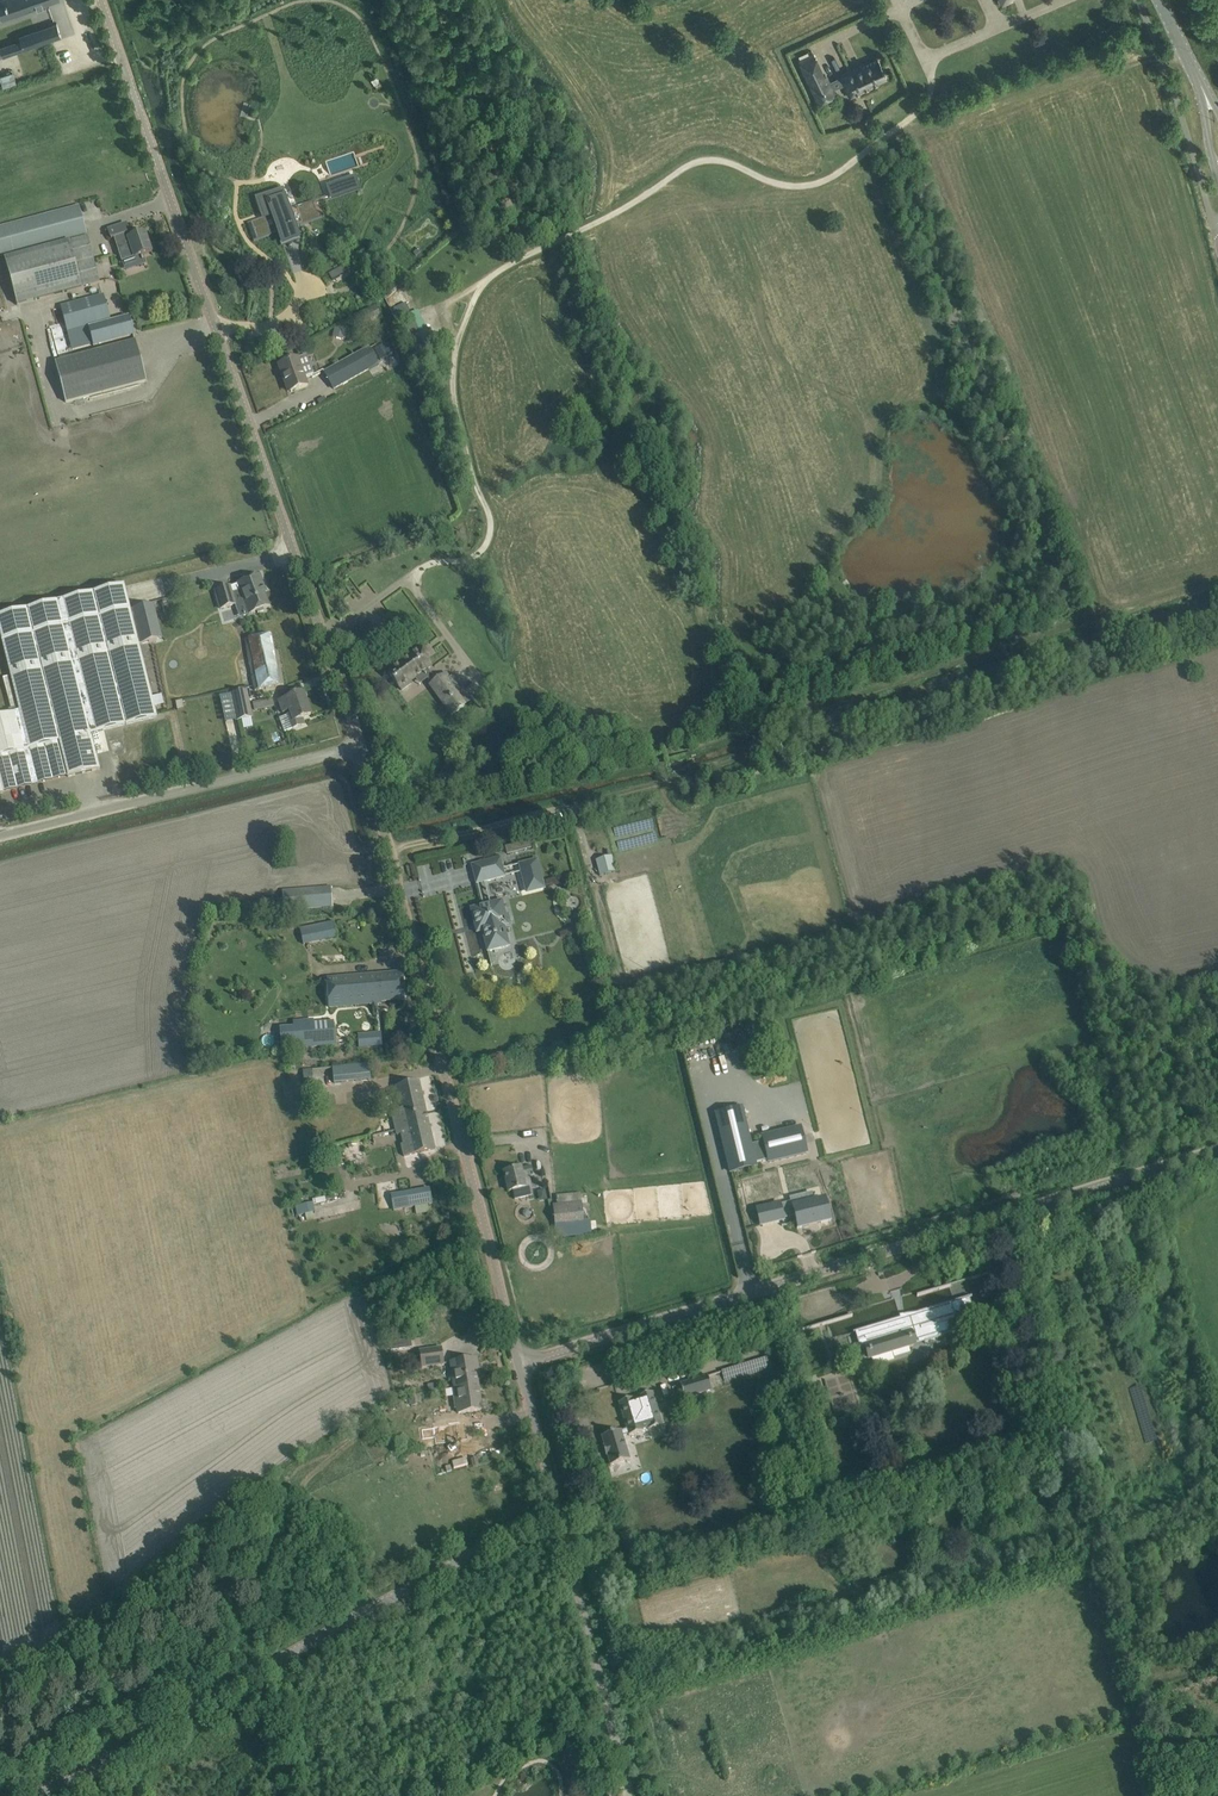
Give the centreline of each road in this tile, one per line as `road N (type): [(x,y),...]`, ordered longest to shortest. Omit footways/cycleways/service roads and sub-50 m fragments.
road 1 (track): [(320,636),(424,566),(468,559),(490,538),(452,399),(452,369),(490,276),(617,213),(692,164),(712,159),(785,185),(832,176),(929,101),(926,63)]
road 2 (track): [(1217,615),(389,849)]
road 3 (unclassified): [(360,747),(100,0)]
road 4 (unclassified): [(520,1364),(1217,1148)]
road 5 (unclassified): [(520,1364),(360,747)]
road 6 (track): [(658,185),(695,193),(740,220),(770,353),(870,420),(877,479),(803,592),(733,631)]
road 7 (unclassified): [(25,1795),(111,1759),(557,1505)]
road 8 (unclassified): [(0,836),(360,747)]
road 9 (unclassified): [(630,1795),(557,1505)]
road 10 (track): [(437,0),(528,255)]
road 11 (unclassified): [(557,1505),(520,1364)]

